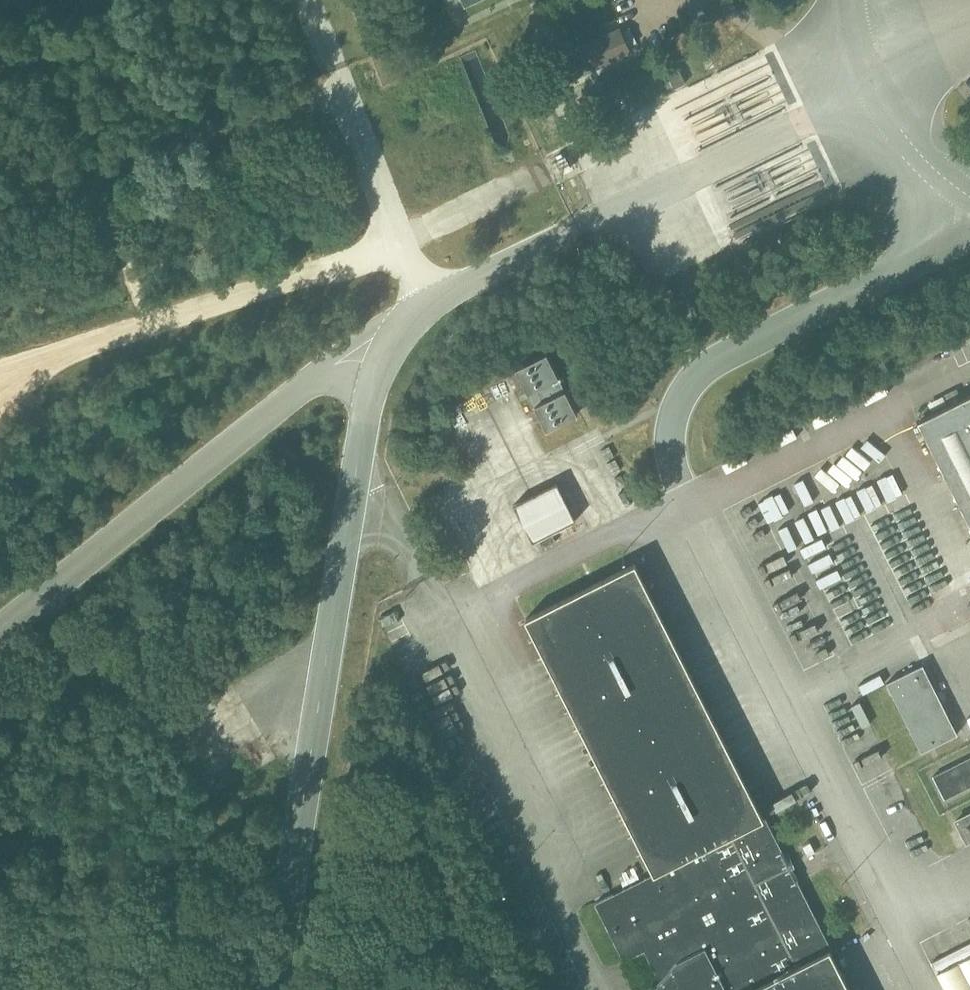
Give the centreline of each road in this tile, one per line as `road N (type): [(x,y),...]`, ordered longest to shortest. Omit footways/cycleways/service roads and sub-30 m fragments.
road 1 (unclassified): [(265,989),(374,389),(398,340),(440,295),(864,97)]
road 2 (track): [(0,379),(169,317),(404,250)]
road 3 (track): [(169,317),(0,207)]
road 4 (unclassified): [(864,97),(900,171),(943,207),(969,213)]

